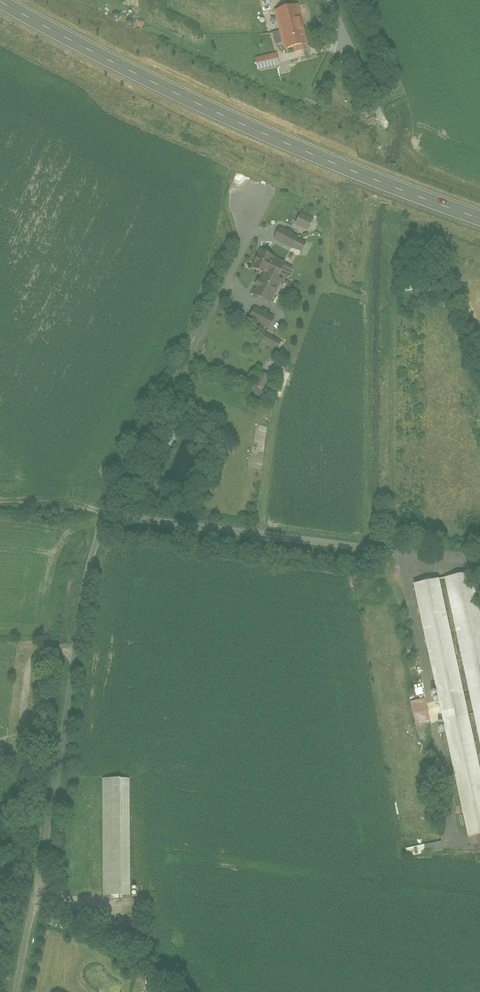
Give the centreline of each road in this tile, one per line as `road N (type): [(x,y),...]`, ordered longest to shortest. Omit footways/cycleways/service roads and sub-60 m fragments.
road 1 (residential): [(253,205),(247,243),(131,460),(90,566),(18,991)]
road 2 (primary): [(0,5),(239,125),(479,219)]

